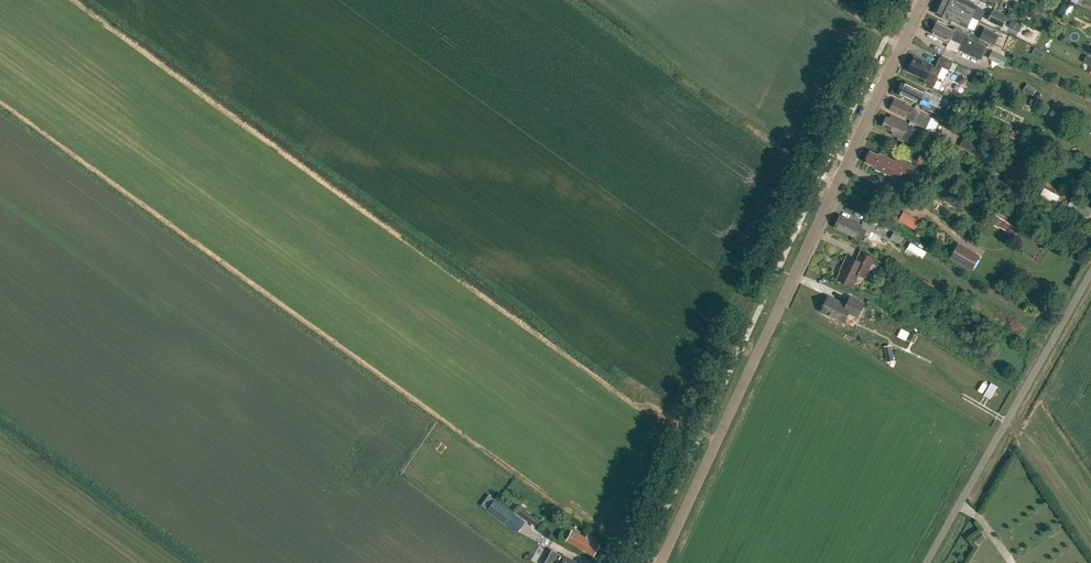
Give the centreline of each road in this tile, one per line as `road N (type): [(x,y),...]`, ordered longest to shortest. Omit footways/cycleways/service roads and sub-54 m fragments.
road 1 (unclassified): [(659,562),(923,0)]
road 2 (unclassified): [(925,562),(1090,271)]

